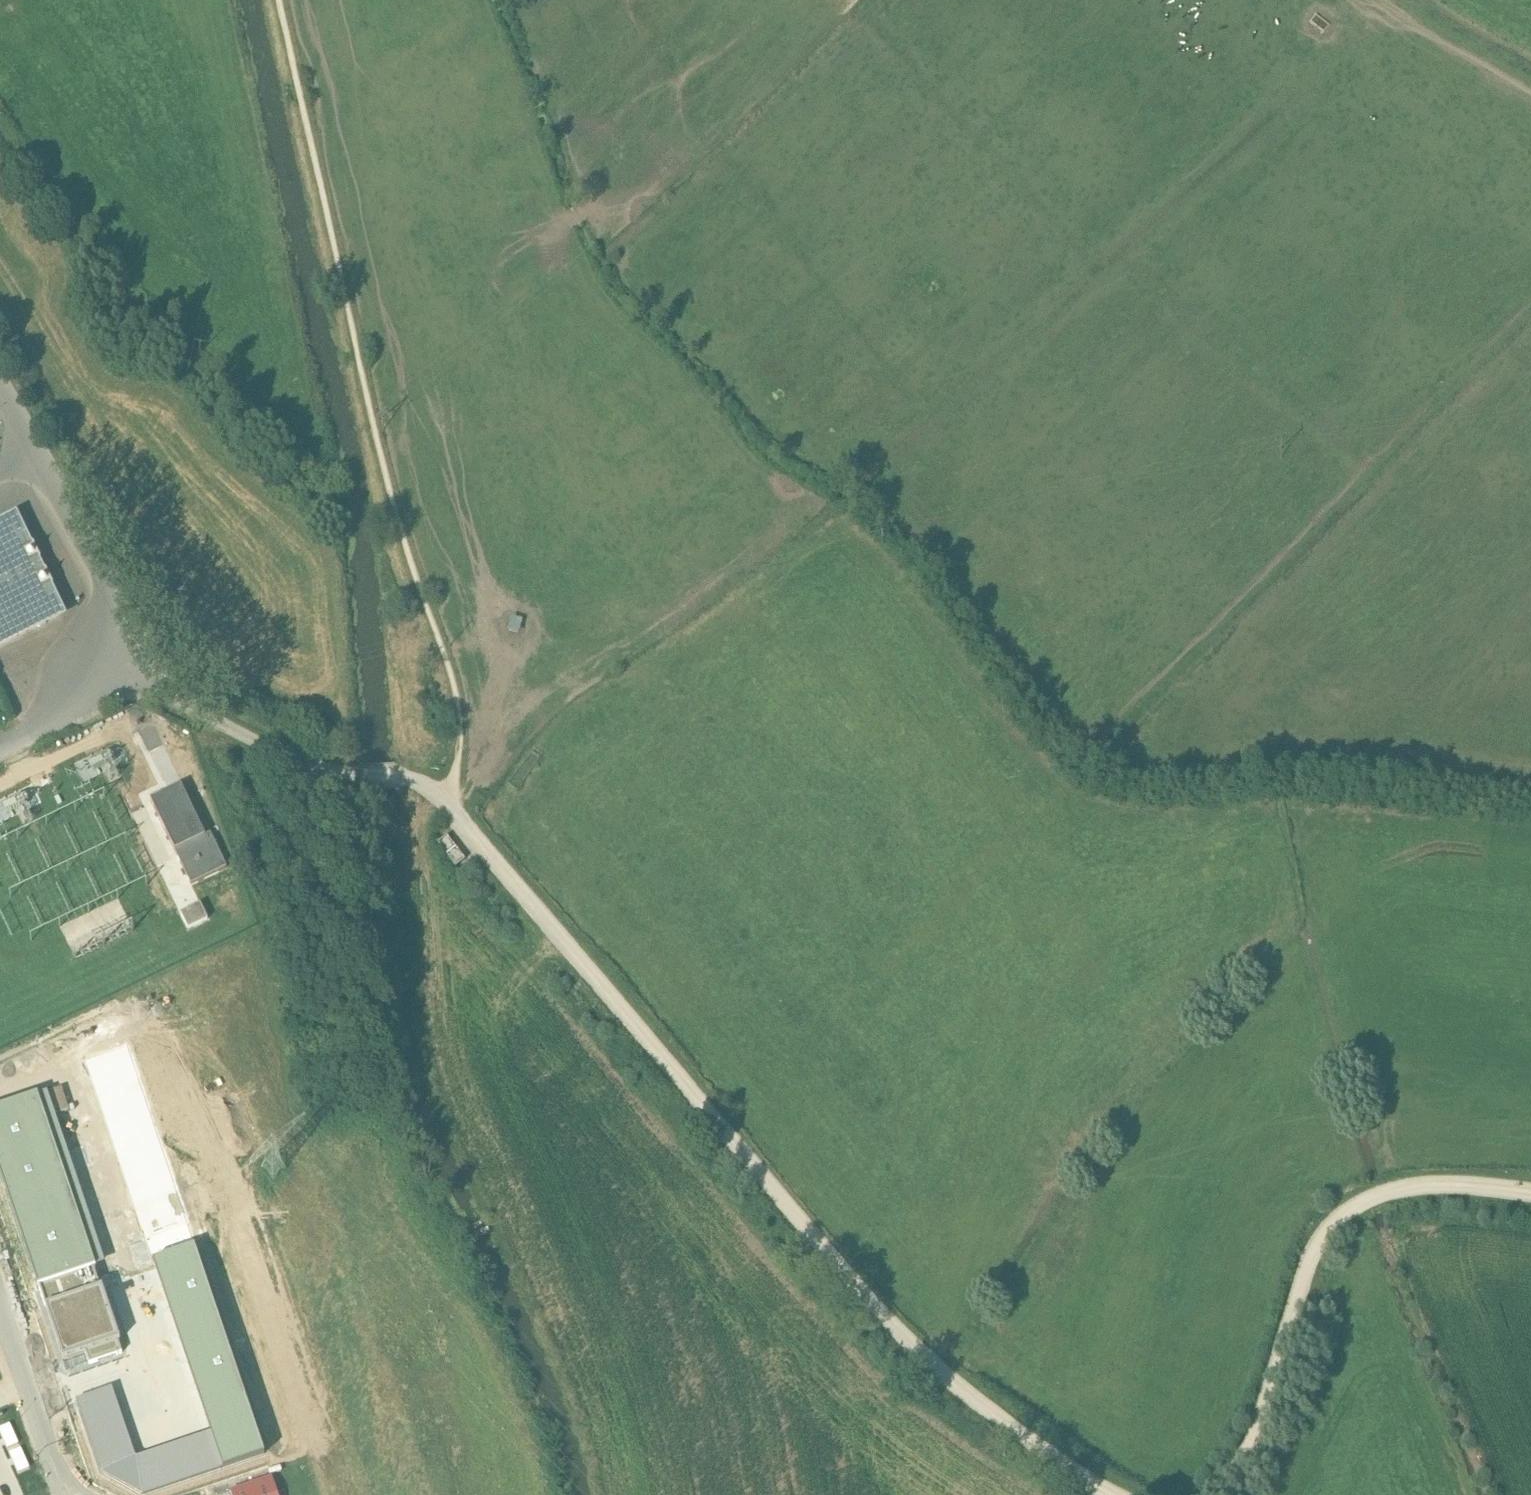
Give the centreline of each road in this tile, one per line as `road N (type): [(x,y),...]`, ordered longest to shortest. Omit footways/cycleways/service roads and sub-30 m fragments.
road 1 (track): [(1130,1494),(907,1348),(469,824),(439,798)]
road 2 (track): [(1530,1191),(1436,1179),(1349,1207),(1314,1255),(1224,1494)]
road 3 (residential): [(39,456),(157,667),(0,746)]
road 4 (track): [(439,798),(404,778),(187,710),(157,667)]
road 5 (residential): [(0,1302),(72,1494)]

